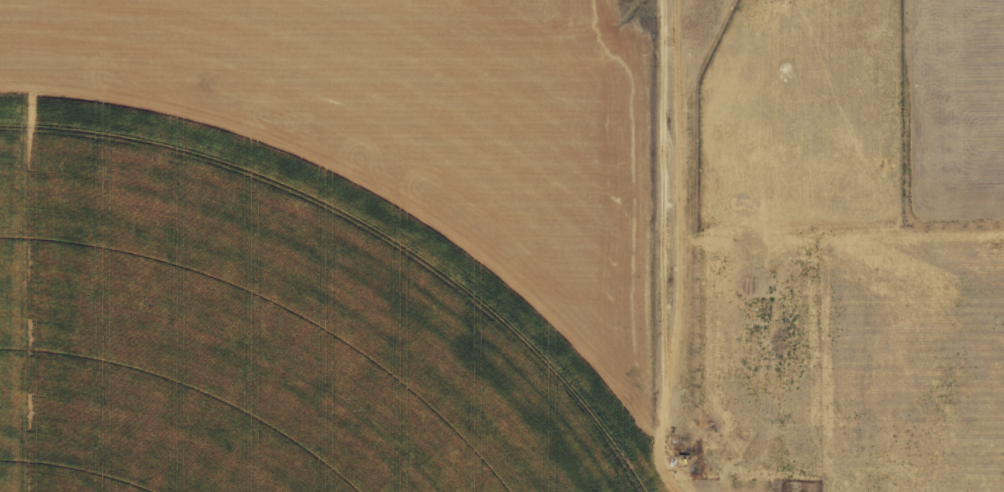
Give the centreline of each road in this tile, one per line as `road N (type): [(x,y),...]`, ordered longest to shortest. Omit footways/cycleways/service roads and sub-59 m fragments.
road 1 (residential): [(661,491),(666,0)]

